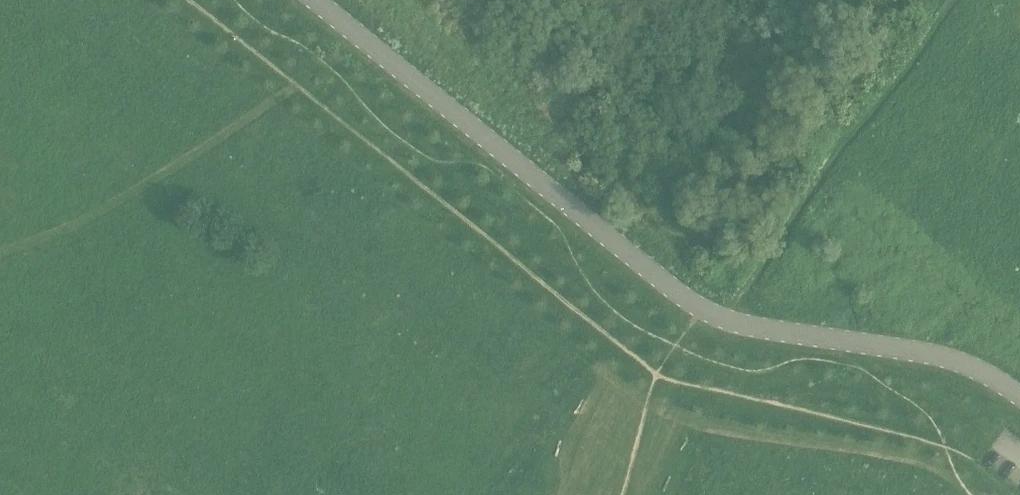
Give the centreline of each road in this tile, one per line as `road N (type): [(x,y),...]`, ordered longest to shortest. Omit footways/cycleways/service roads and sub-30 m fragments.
road 1 (unclassified): [(1019,396),(984,370),(935,350),(702,311),(316,0)]

